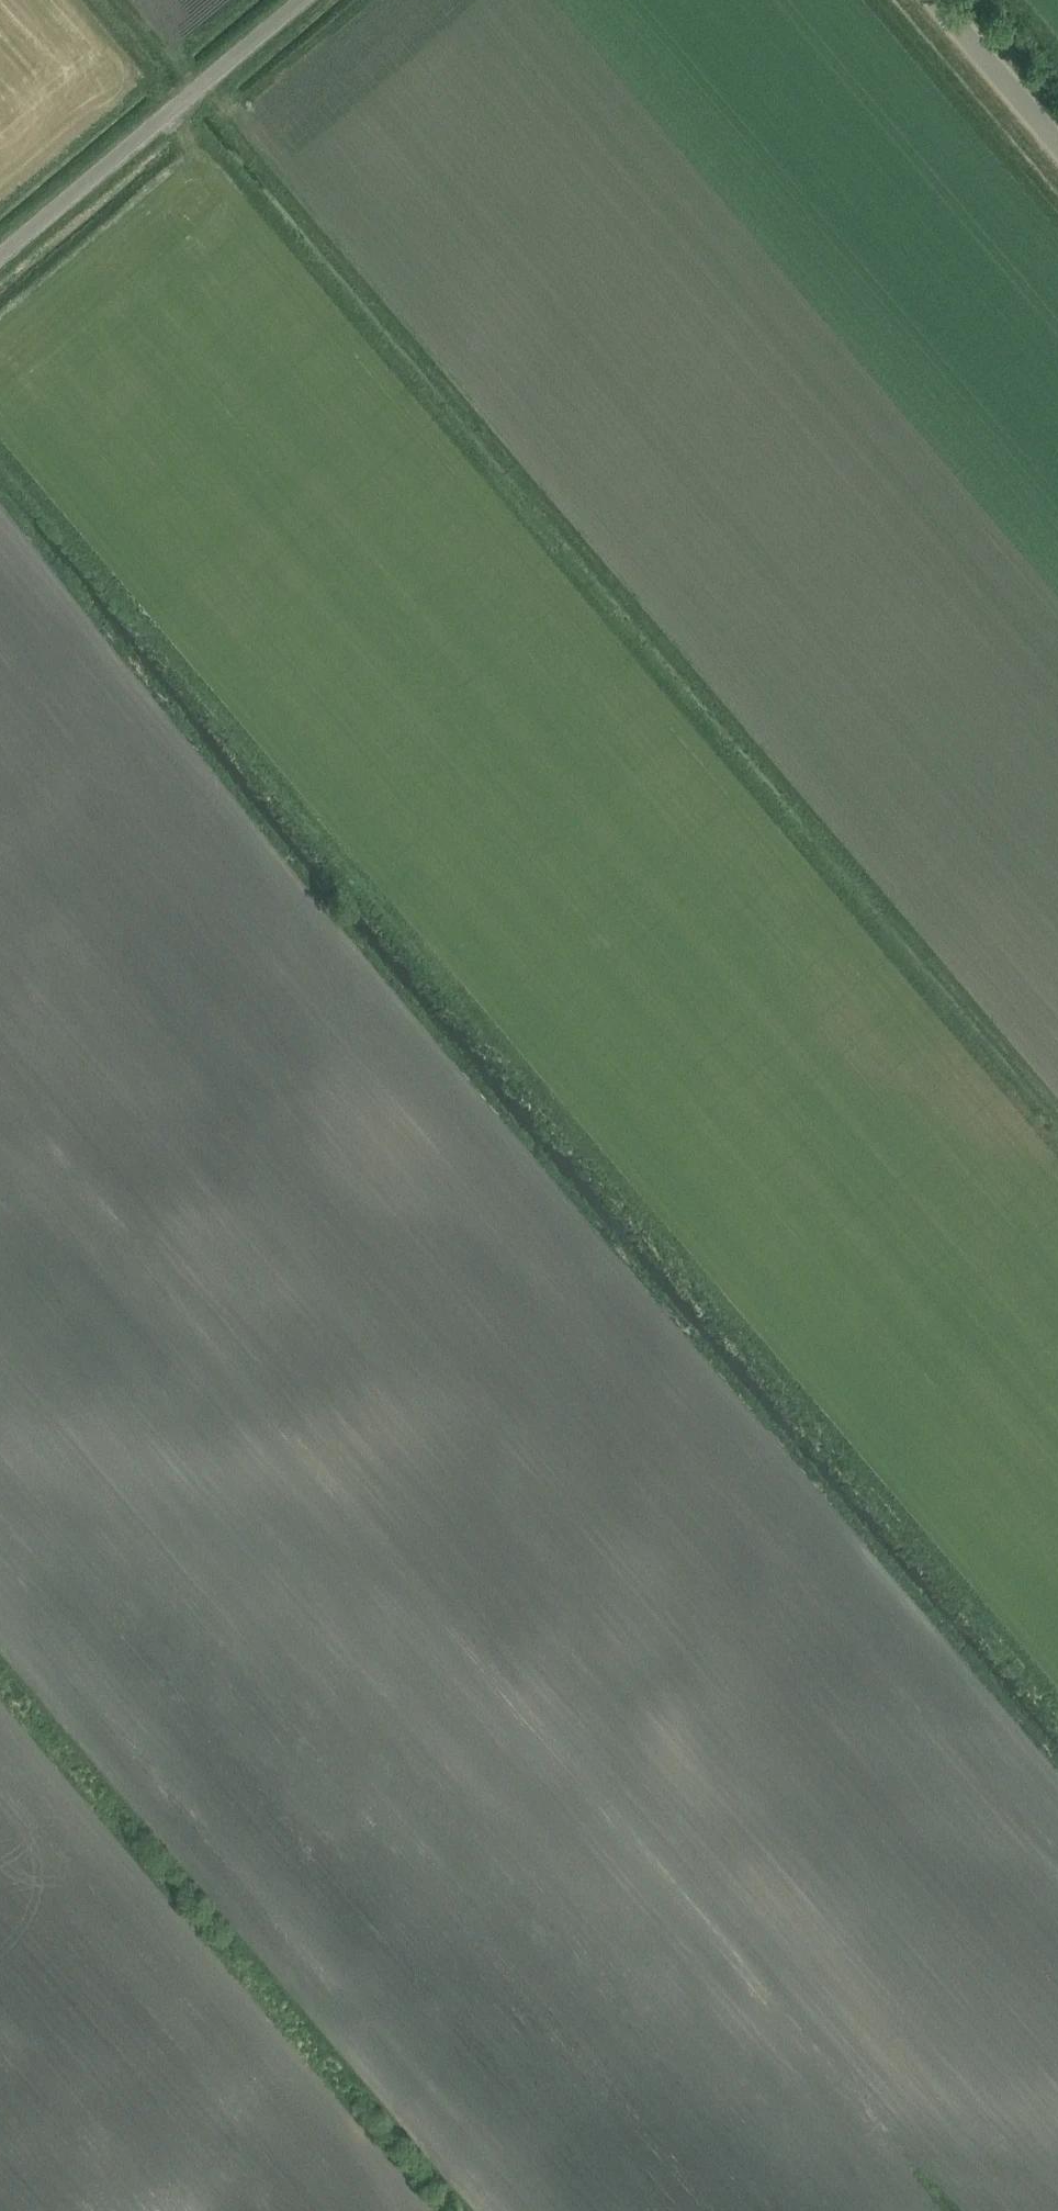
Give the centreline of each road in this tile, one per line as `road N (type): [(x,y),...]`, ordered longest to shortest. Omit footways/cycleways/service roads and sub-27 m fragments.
road 1 (unclassified): [(0,252),(299,0)]
road 2 (tertiary): [(1057,145),(935,0)]

